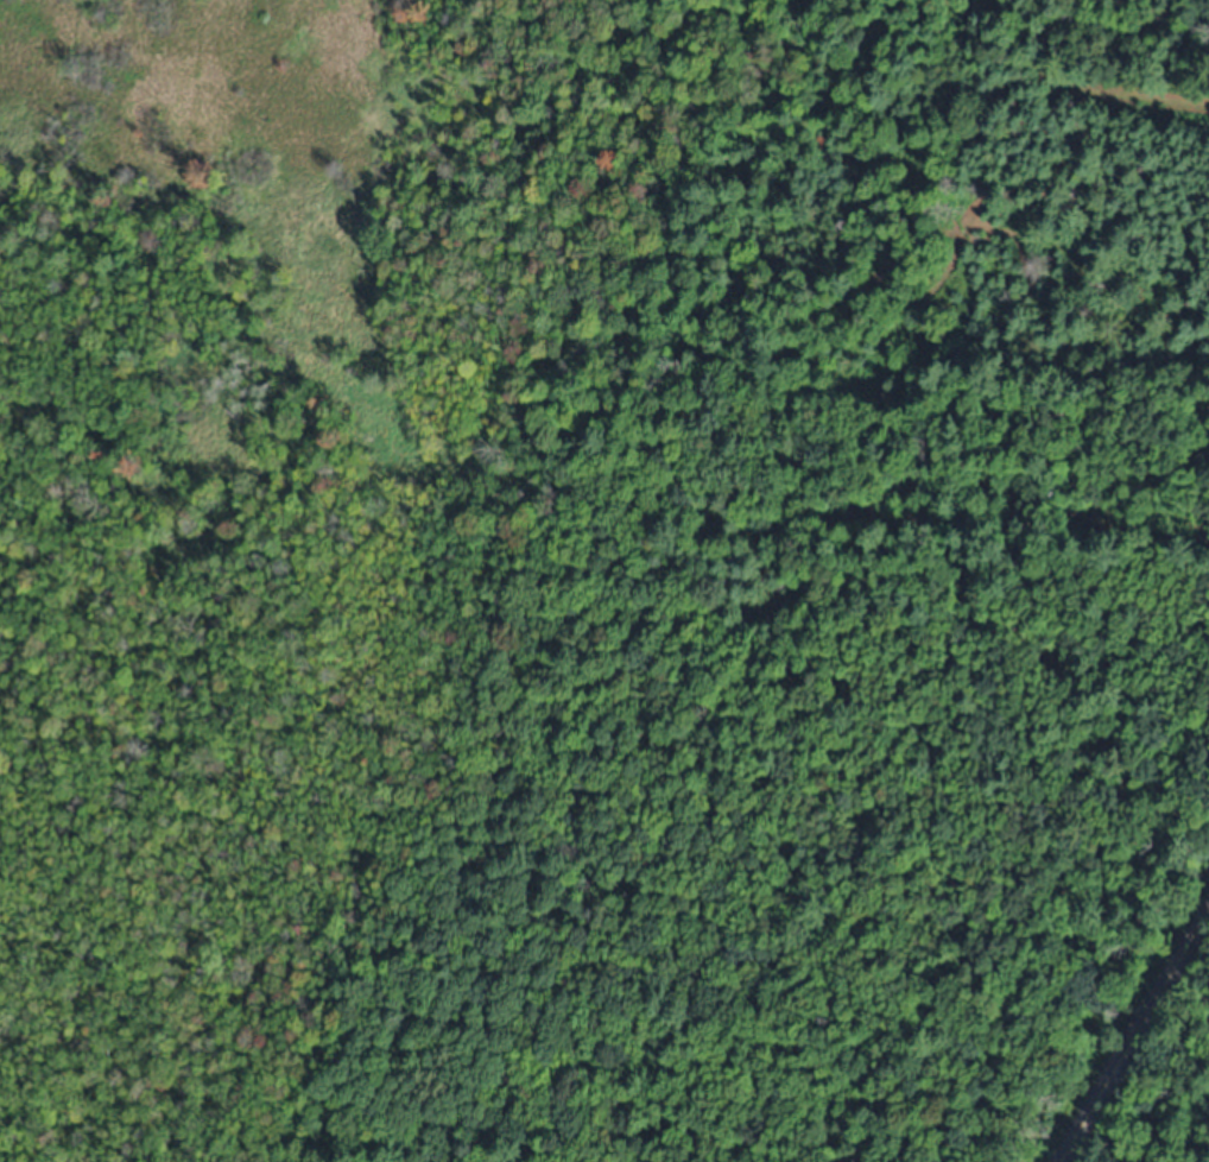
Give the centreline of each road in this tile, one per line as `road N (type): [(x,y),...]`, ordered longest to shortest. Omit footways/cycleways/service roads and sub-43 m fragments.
road 1 (secondary): [(1064,1161),(1208,920)]

